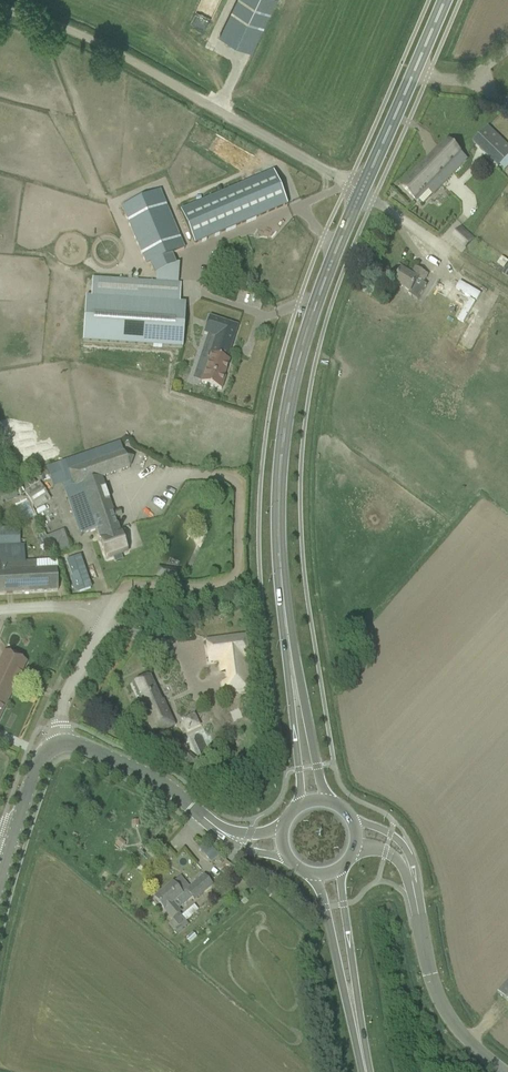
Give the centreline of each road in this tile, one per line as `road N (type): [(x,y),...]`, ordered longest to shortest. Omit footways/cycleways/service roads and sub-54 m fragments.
road 1 (secondary): [(294,687),(281,582),(283,440),(312,315),(361,192)]
road 2 (unclassified): [(361,192),(78,35),(0,12)]
road 3 (unclassified): [(58,744),(61,709),(108,621),(73,608),(0,613)]
road 4 (unclassified): [(507,1071),(470,1042),(436,990),(412,879)]
road 5 (secondary): [(361,192),(446,0)]
road 6 (tertiary): [(58,744),(73,742),(148,776),(224,834)]
road 7 (secondary): [(314,875),(351,995)]
road 8 (secondary): [(351,995),(339,871)]
road 9 (secondary): [(294,687),(300,807)]
road 10 (secondary): [(327,802),(294,687)]

